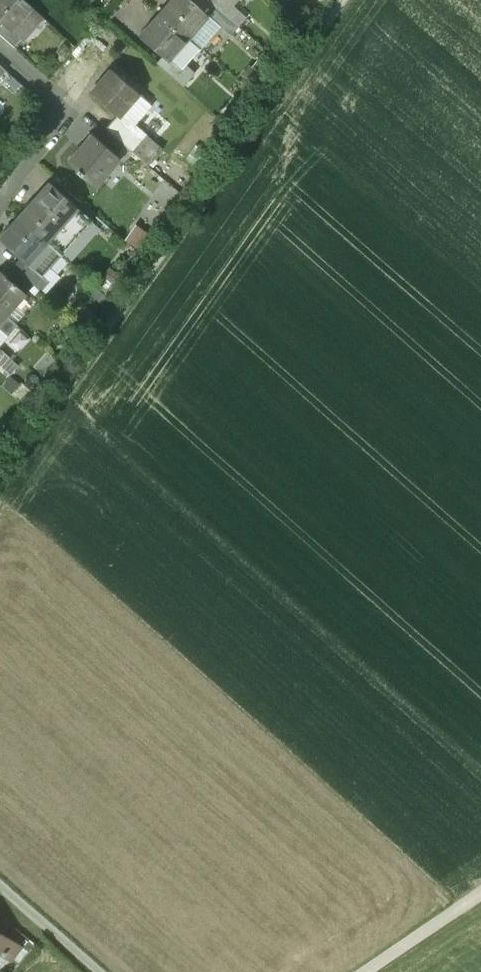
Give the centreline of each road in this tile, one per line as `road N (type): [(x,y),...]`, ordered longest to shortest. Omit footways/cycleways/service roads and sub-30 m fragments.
road 1 (track): [(344,0),(0,484)]
road 2 (residential): [(0,49),(64,107),(0,198)]
road 3 (track): [(480,896),(369,971)]
road 4 (track): [(0,888),(96,971)]

